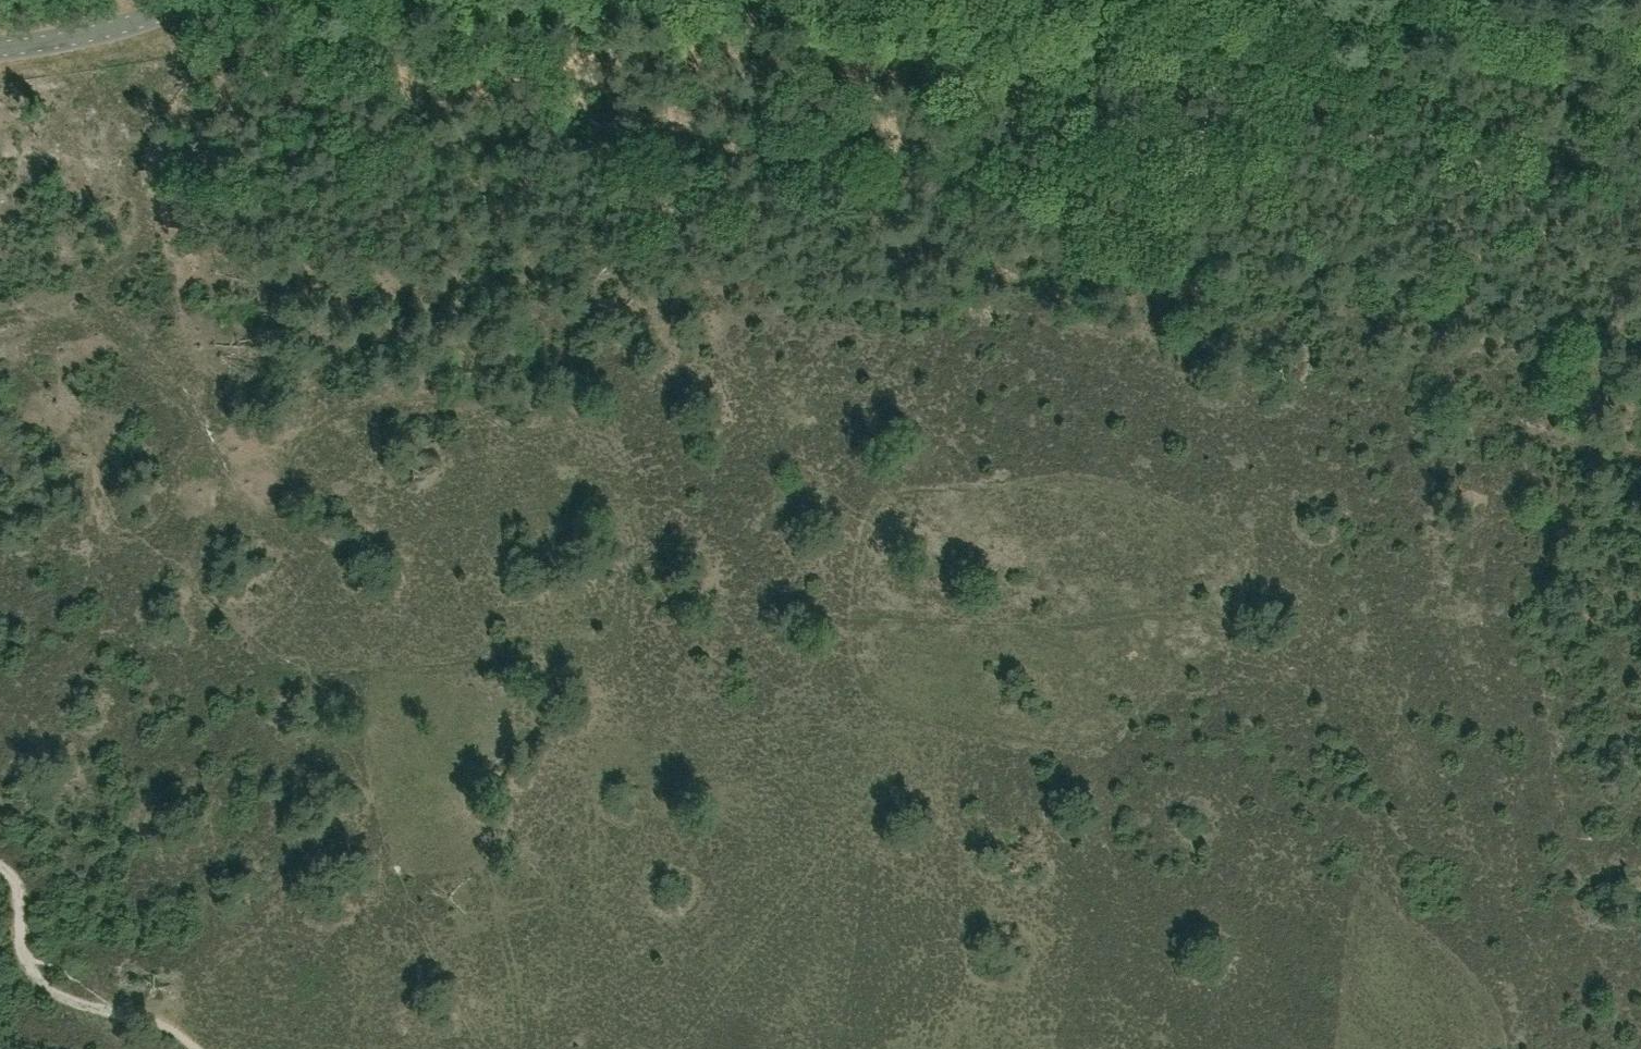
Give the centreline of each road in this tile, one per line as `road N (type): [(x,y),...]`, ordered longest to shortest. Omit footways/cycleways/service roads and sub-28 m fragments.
road 1 (tertiary): [(211,0),(0,48)]

